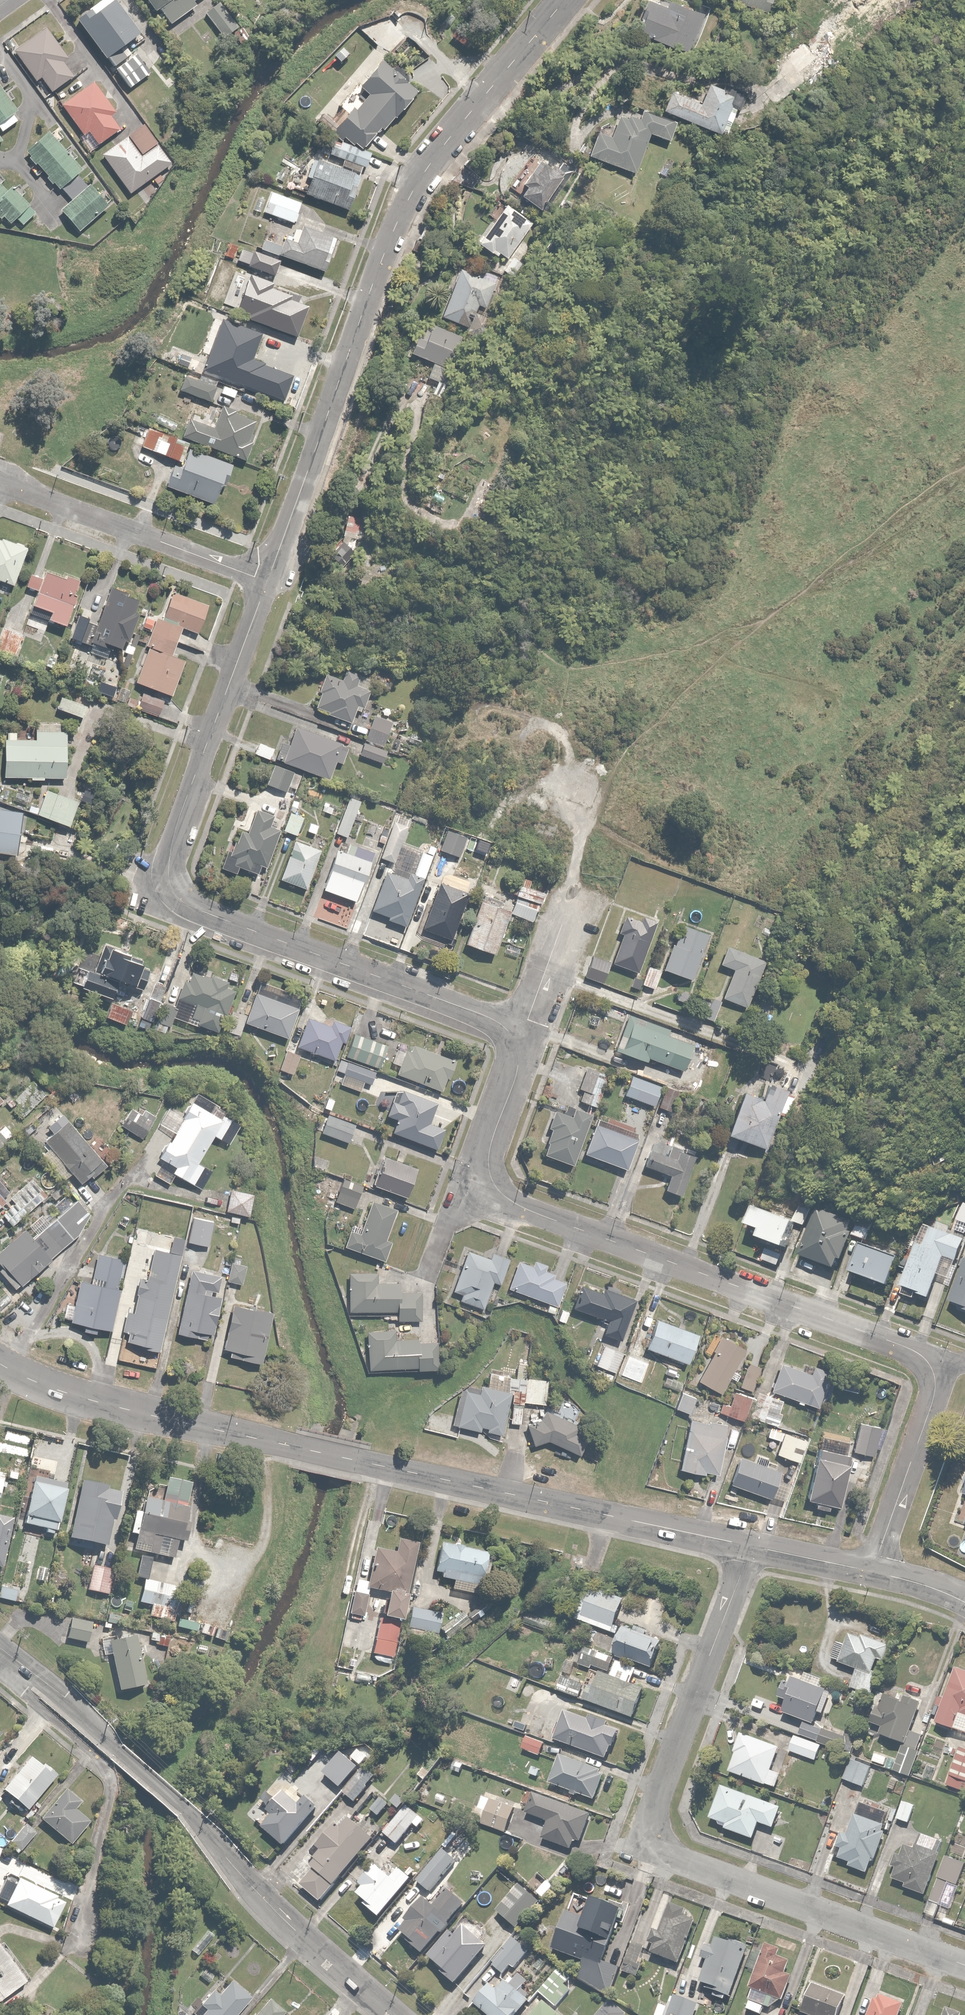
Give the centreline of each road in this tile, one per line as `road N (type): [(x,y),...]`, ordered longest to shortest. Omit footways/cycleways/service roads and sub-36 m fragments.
road 1 (residential): [(268,581),(175,830),(172,877),(201,911),(481,1014),(507,1031),(518,1076),(489,1150),(492,1178)]
road 2 (residential): [(0,1362),(89,1400),(749,1546)]
road 3 (residential): [(492,1178),(525,1208),(900,1344),(931,1364),(935,1397),(873,1572)]
road 4 (residential): [(564,0),(417,185),(268,581)]
road 5 (residential): [(0,1647),(66,1696),(294,1928),(393,2014)]
road 6 (residential): [(964,1965),(652,1841)]
road 7 (residential): [(749,1546),(650,1823),(652,1841)]
road 8 (residential): [(0,481),(268,581)]
road 9 (residential): [(749,1546),(873,1572)]

